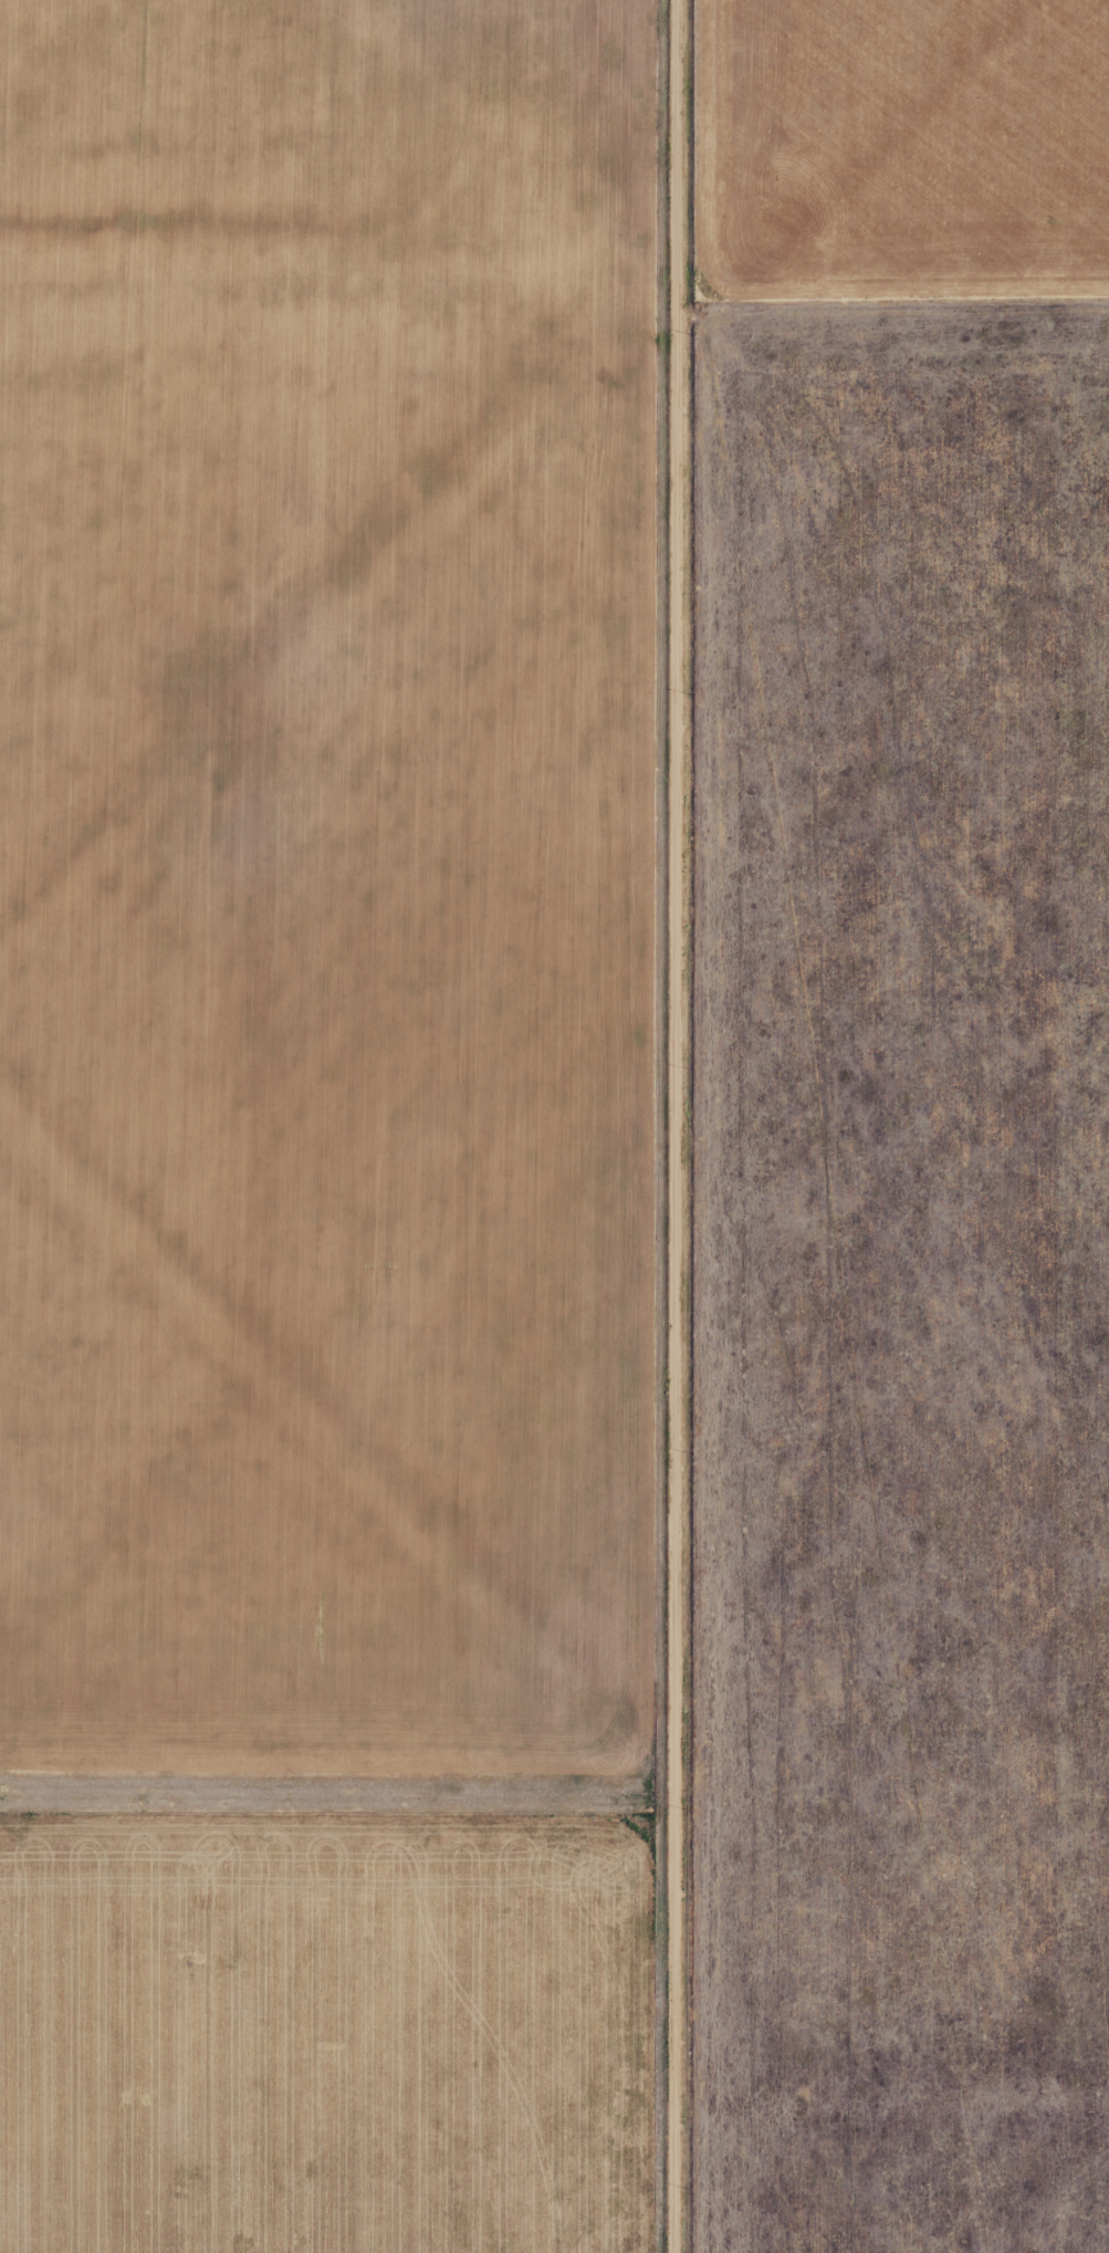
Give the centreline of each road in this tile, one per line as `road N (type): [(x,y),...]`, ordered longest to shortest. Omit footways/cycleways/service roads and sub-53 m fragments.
road 1 (residential): [(674,2252),(674,0)]
road 2 (residential): [(674,274),(1108,271)]

